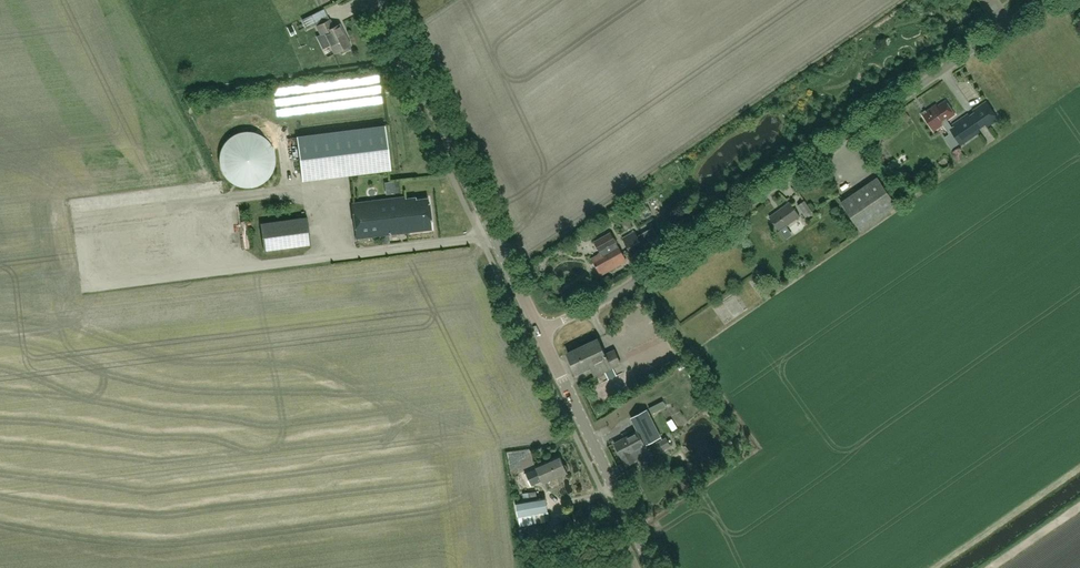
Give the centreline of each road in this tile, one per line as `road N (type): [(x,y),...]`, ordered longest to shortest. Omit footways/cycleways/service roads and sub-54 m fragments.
road 1 (unclassified): [(538,334),(630,285),(1042,0)]
road 2 (tertiary): [(538,334),(378,0)]
road 3 (tertiary): [(650,567),(538,334)]

